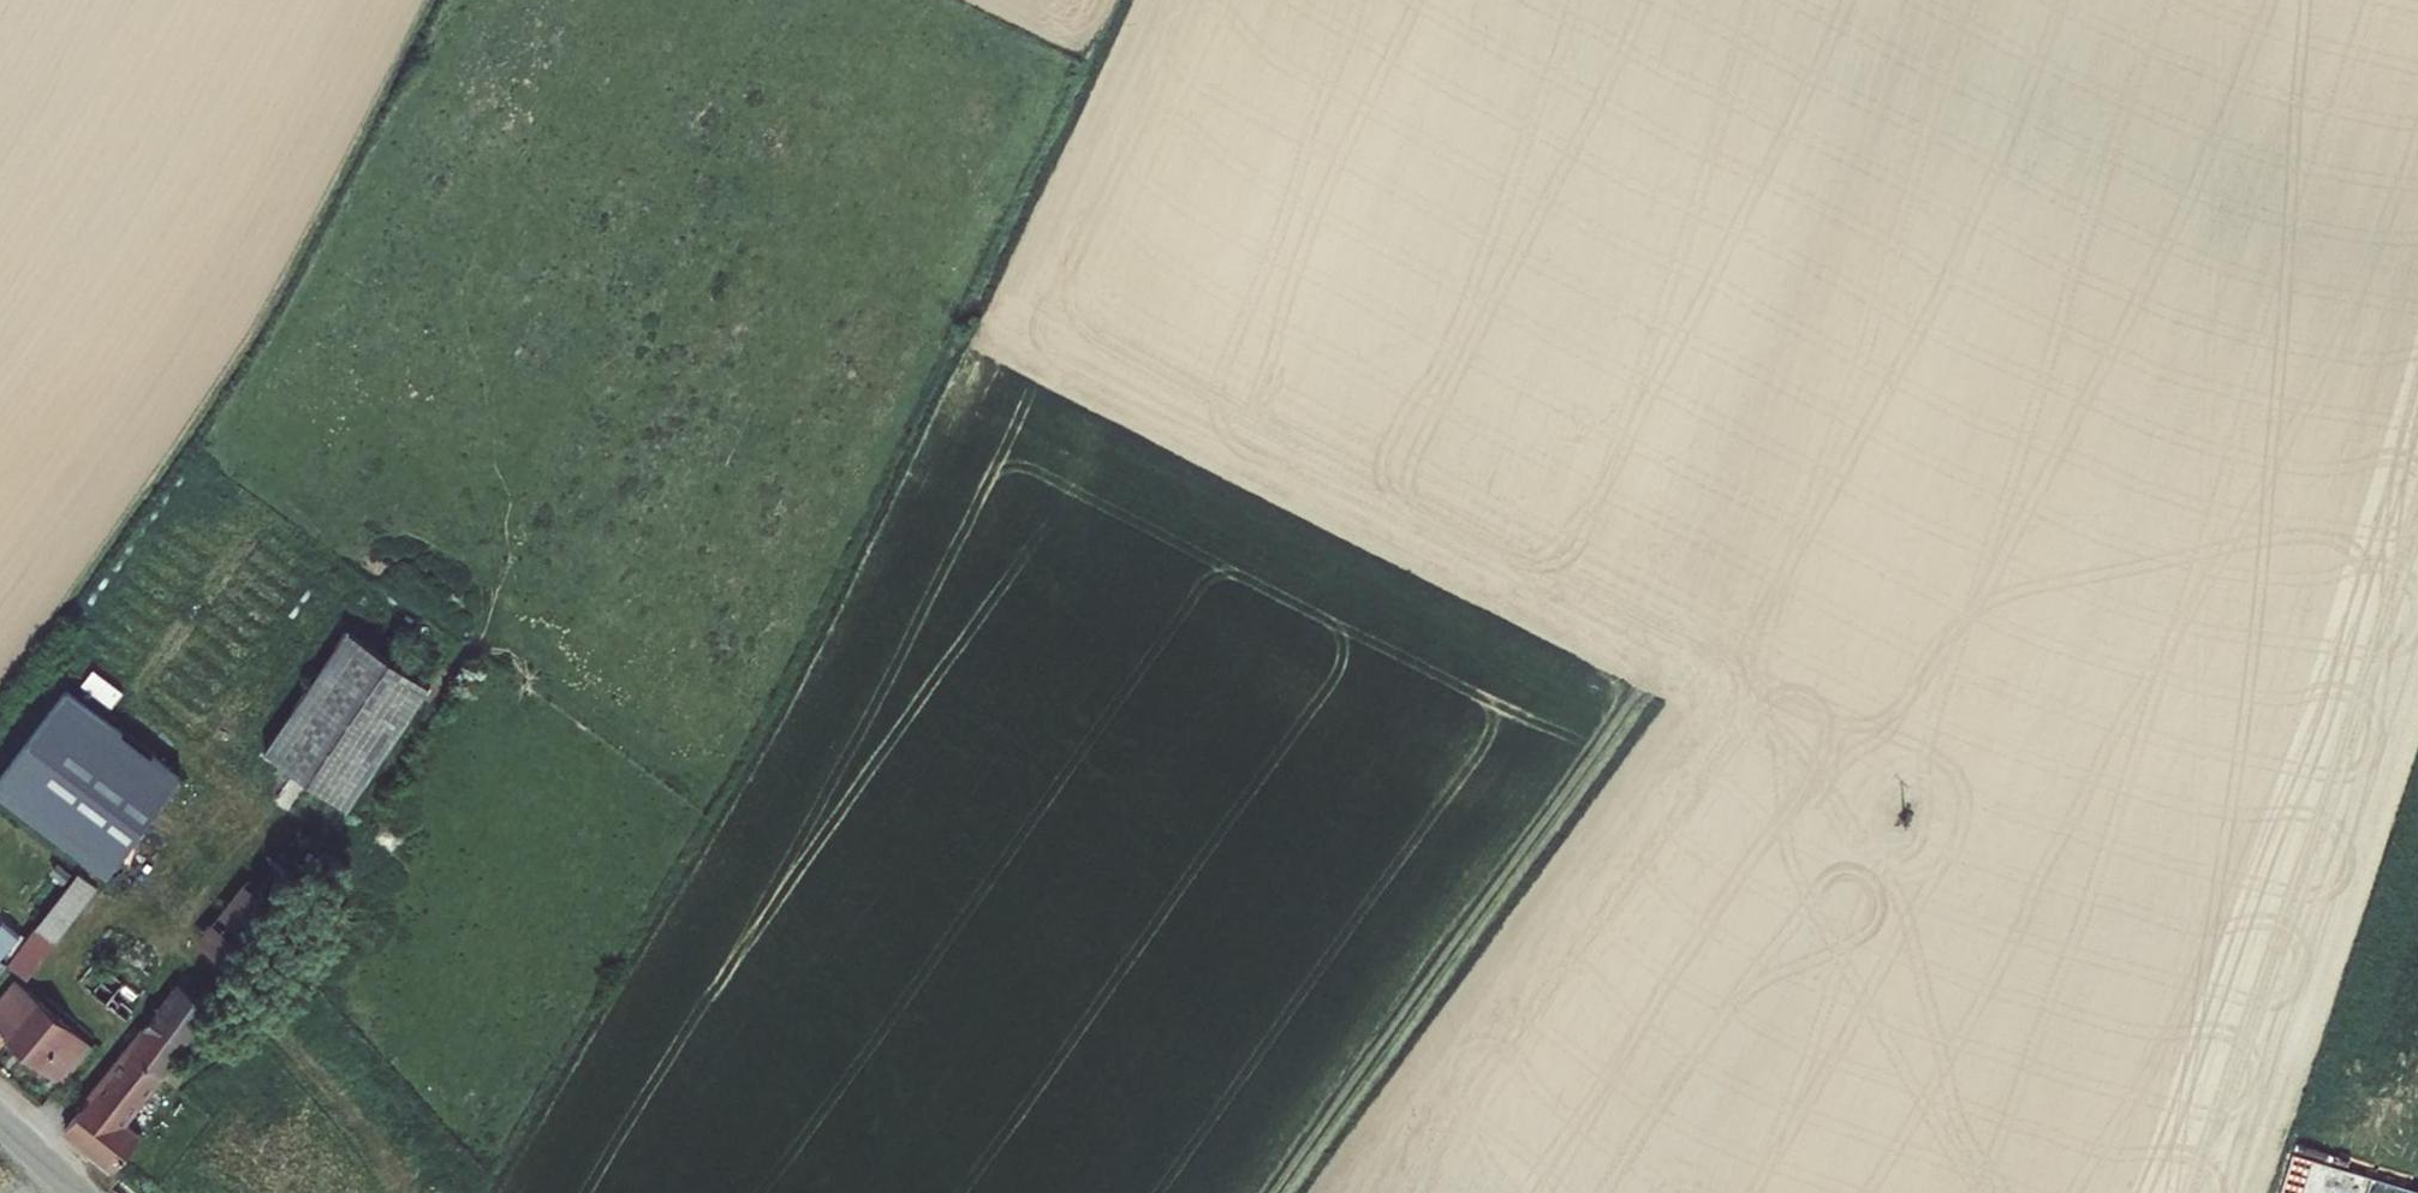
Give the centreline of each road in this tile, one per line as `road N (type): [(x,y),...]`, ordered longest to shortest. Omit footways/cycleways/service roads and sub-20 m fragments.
road 1 (track): [(1281,1192),(1641,702)]

